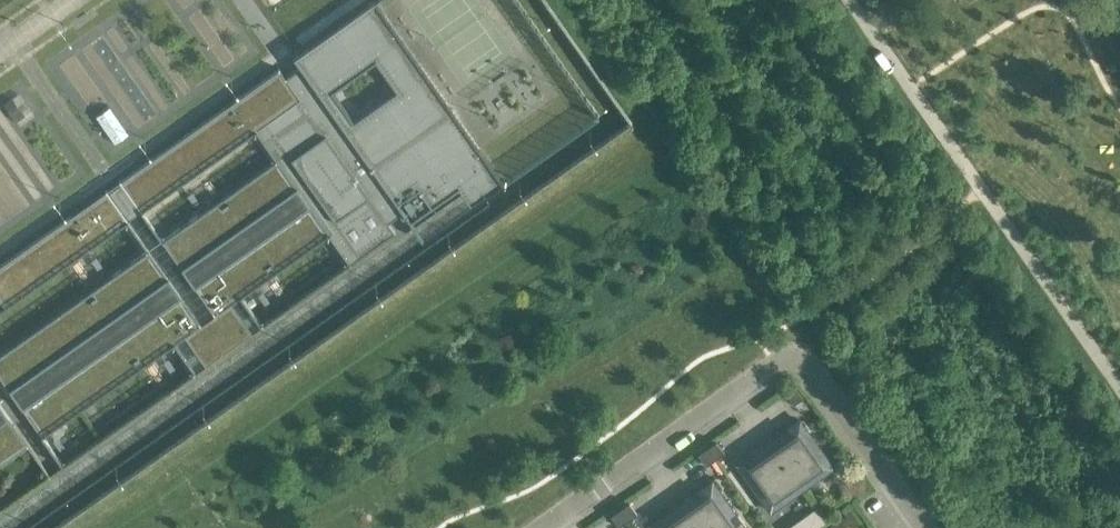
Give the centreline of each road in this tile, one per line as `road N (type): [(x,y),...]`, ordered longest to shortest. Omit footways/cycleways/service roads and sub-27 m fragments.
road 1 (residential): [(542,527),(774,365),(795,362),(814,372),(923,527)]

